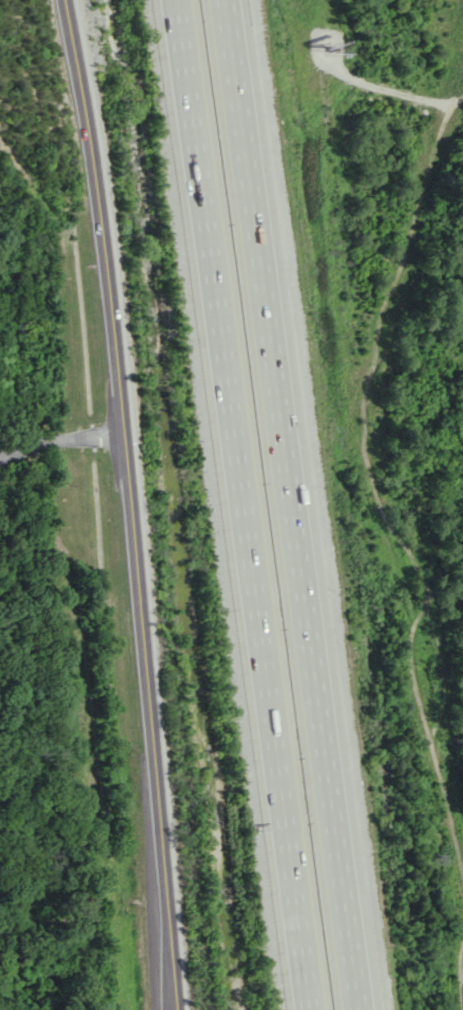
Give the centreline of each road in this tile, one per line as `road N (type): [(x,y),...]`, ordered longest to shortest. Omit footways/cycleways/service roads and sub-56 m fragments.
road 1 (motorway): [(355,1009),(222,0)]
road 2 (motorway): [(174,0),(306,1009)]
road 3 (tertiary): [(174,1009),(123,432),(68,0)]
road 4 (residential): [(123,432),(37,444),(0,460)]

